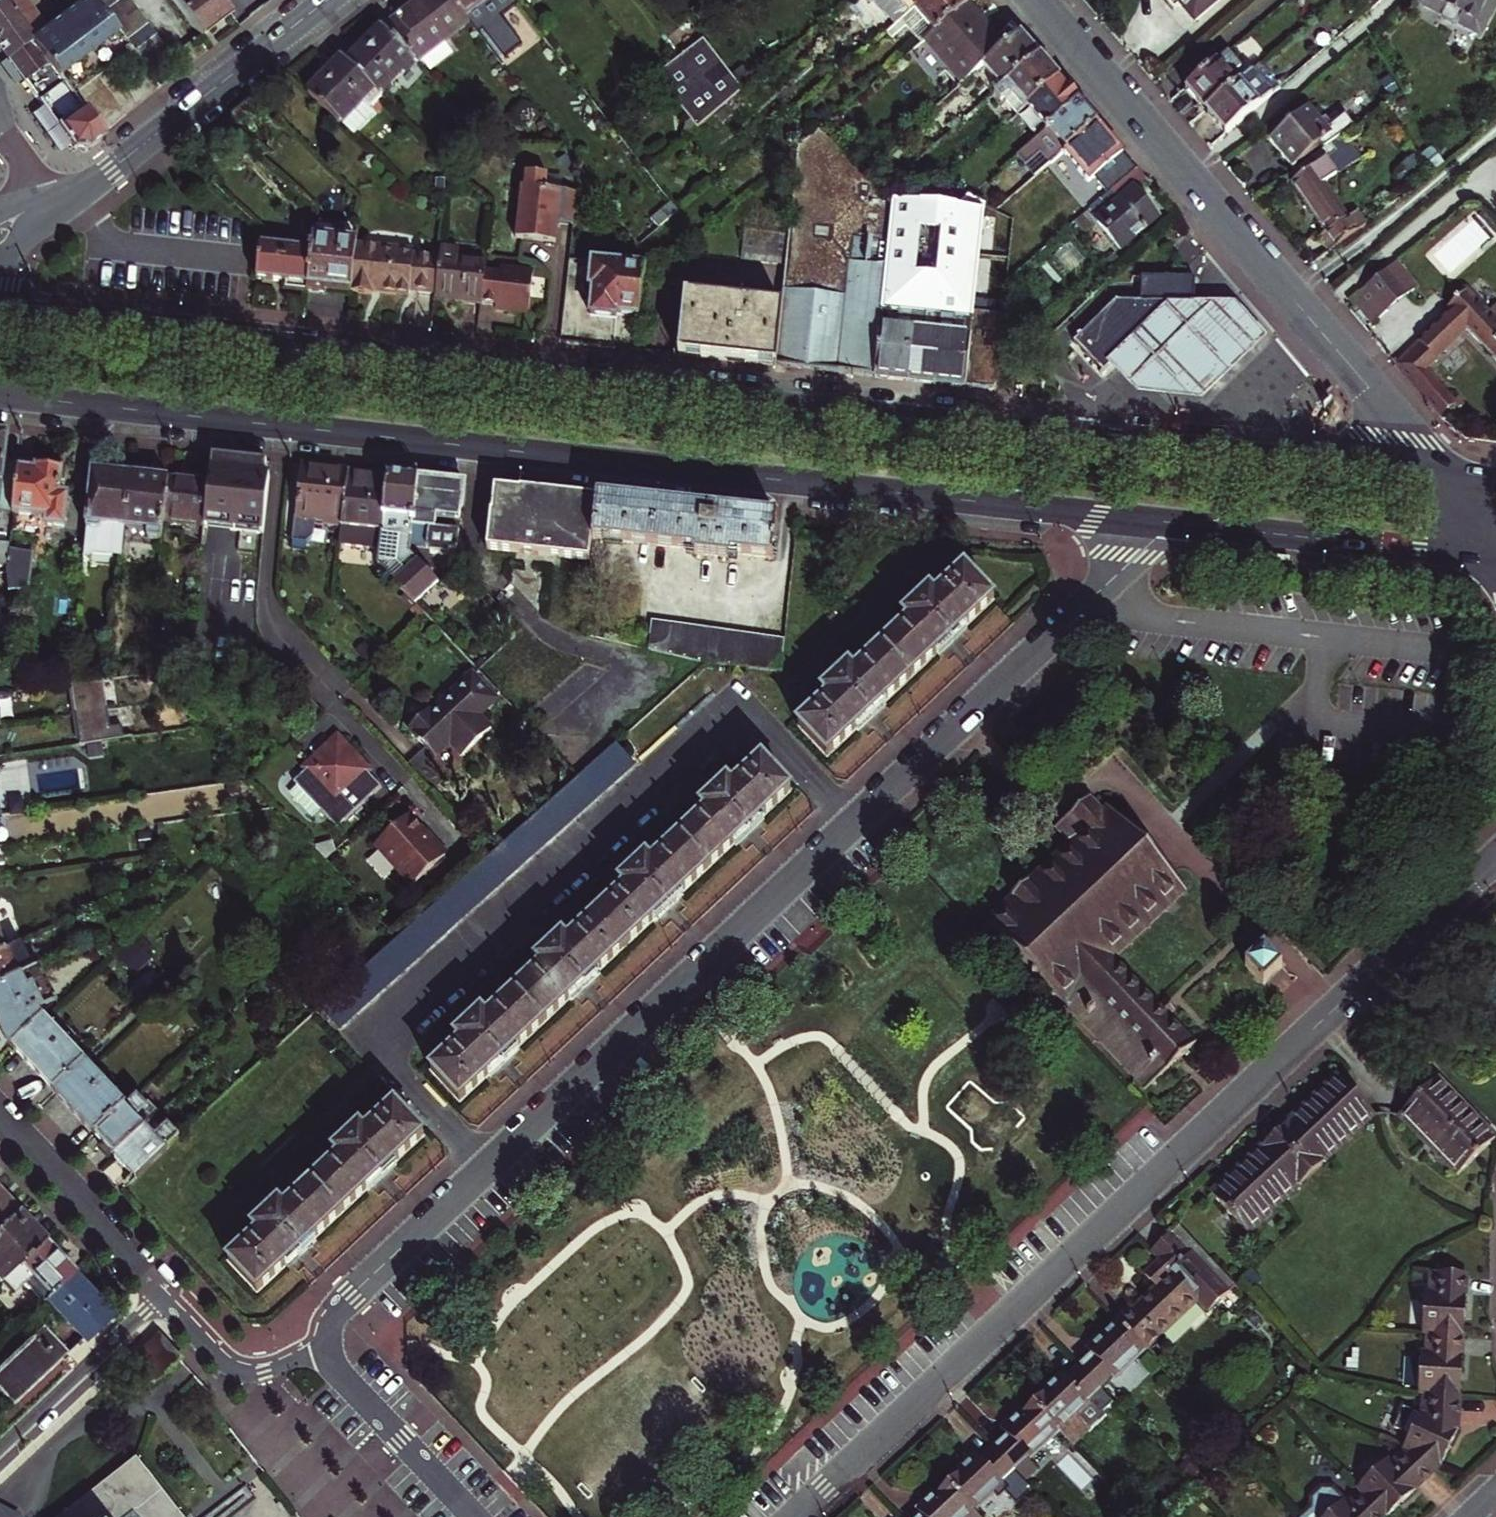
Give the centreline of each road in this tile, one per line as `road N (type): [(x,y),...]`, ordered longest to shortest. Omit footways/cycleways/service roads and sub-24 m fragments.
road 1 (secondary): [(1438,477),(0,314)]
road 2 (residential): [(327,1352),(330,1318),(351,1293),(1138,554),(1151,521)]
road 3 (secondary): [(0,395),(1151,521)]
road 4 (residential): [(794,1516),(1495,859)]
road 5 (residential): [(1438,477),(1038,0)]
road 6 (secondary): [(1151,521),(1495,557)]
road 7 (tertiary): [(112,168),(327,0)]
road 8 (residential): [(0,1120),(163,1295)]
road 9 (residential): [(0,1450),(163,1295)]
road 10 (residential): [(474,1516),(327,1352)]
road 11 (residential): [(163,1295),(239,1366),(327,1352)]

